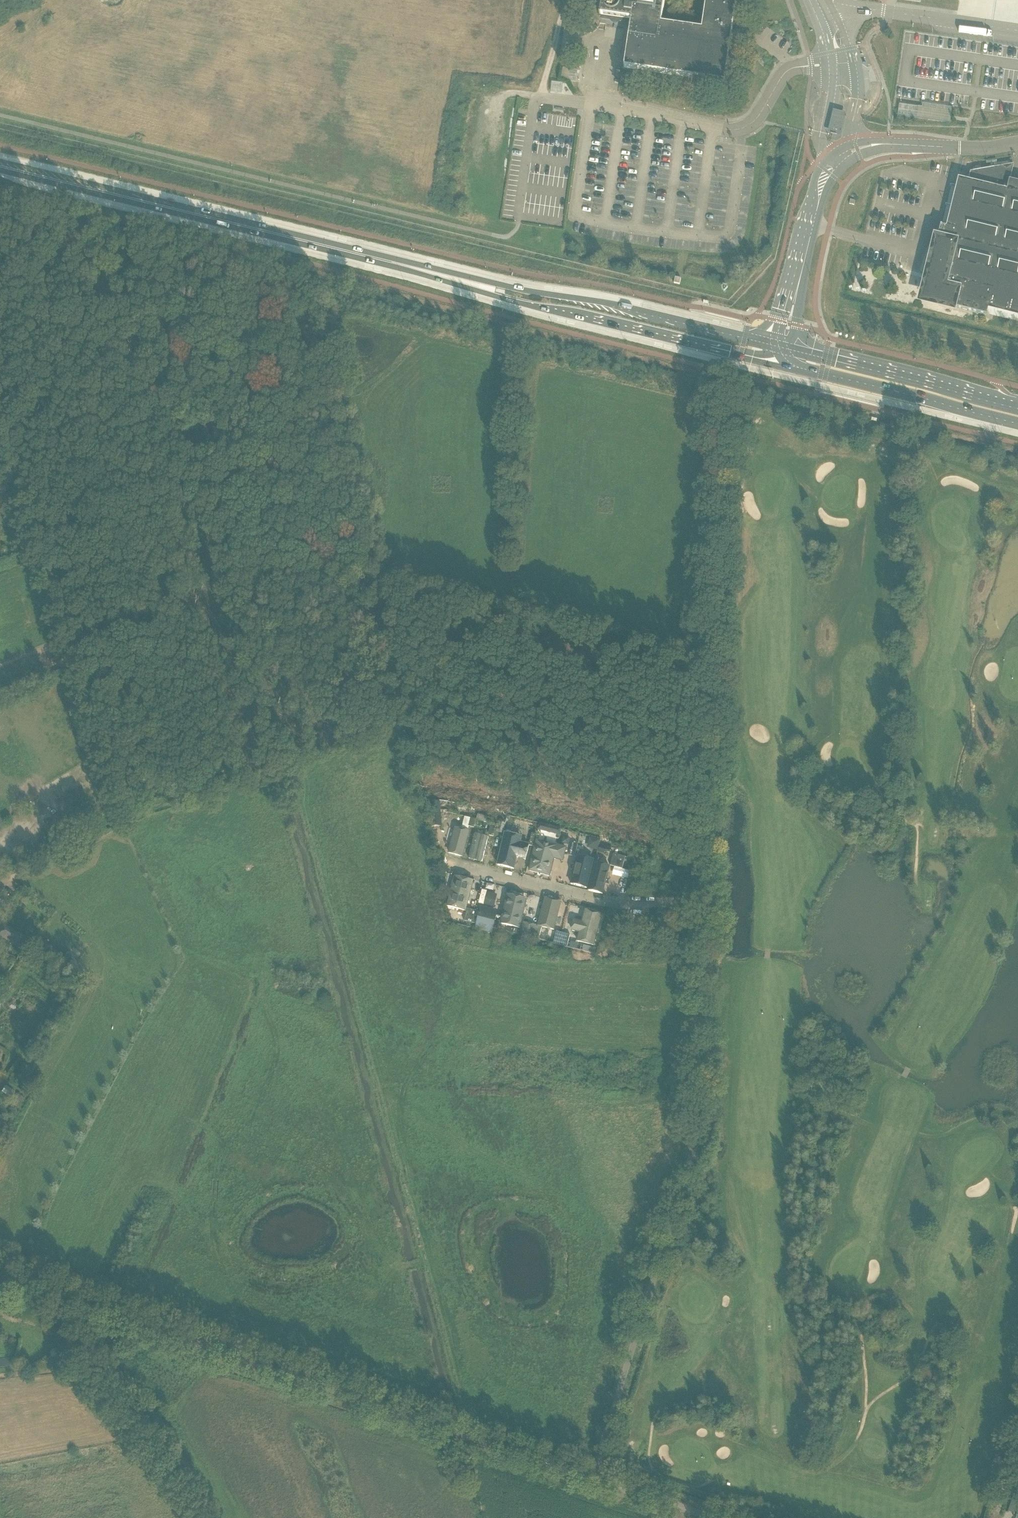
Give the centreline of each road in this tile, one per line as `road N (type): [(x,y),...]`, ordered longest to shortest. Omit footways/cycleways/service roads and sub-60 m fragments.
road 1 (residential): [(712,1517),(594,1478),(700,1122),(711,905)]
road 2 (secondary): [(470,283),(0,168)]
road 3 (secondary): [(470,283),(496,297),(777,365)]
road 4 (secondary): [(772,344),(614,304),(470,283)]
road 5 (track): [(213,1517),(147,1400),(49,1294)]
road 6 (residential): [(711,905),(589,899),(453,867)]
road 7 (secondary): [(777,365),(1017,422)]
road 8 (secondary): [(1017,408),(789,348)]
road 9 (residential): [(711,905),(719,706)]
road 10 (unclassified): [(847,155),(876,146),(961,149),(1017,140)]
road 11 (unclassified): [(811,0),(829,68),(822,145),(838,163)]
road 12 (unclassified): [(847,155),(858,67),(829,0)]
road 13 (unclassified): [(798,282),(818,200),(838,163)]

